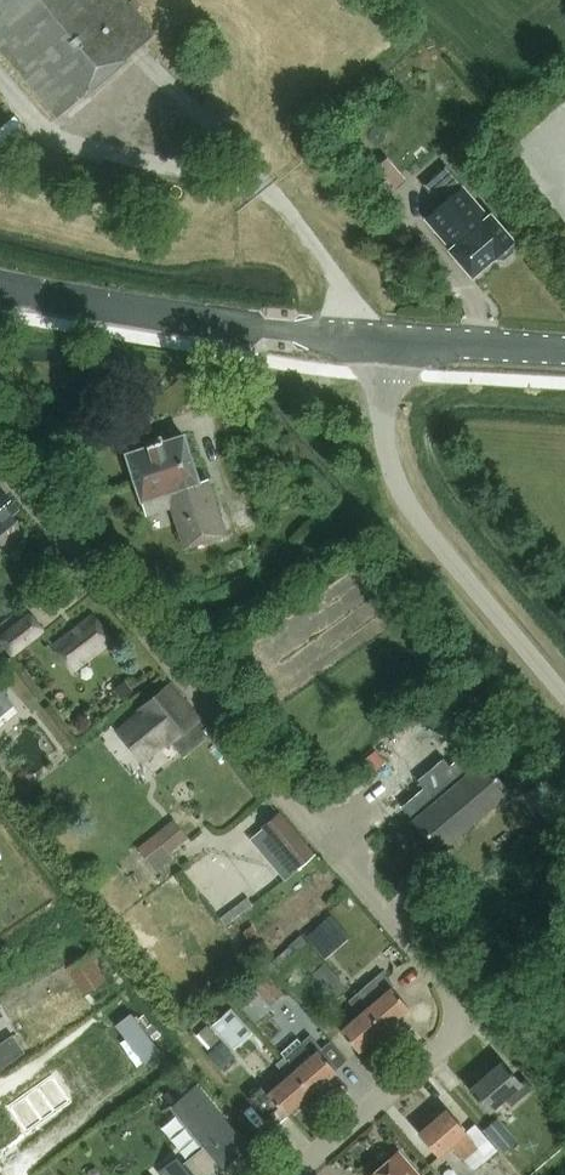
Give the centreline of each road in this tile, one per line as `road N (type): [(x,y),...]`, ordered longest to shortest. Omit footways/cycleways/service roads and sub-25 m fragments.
road 1 (residential): [(457,1026),(454,993),(0,462)]
road 2 (unclassified): [(564,694),(406,503),(389,460),(373,340)]
road 3 (secondary): [(373,340),(207,325),(0,286)]
road 4 (residential): [(457,1026),(443,1048),(297,1174)]
road 5 (secondary): [(564,350),(373,340)]

